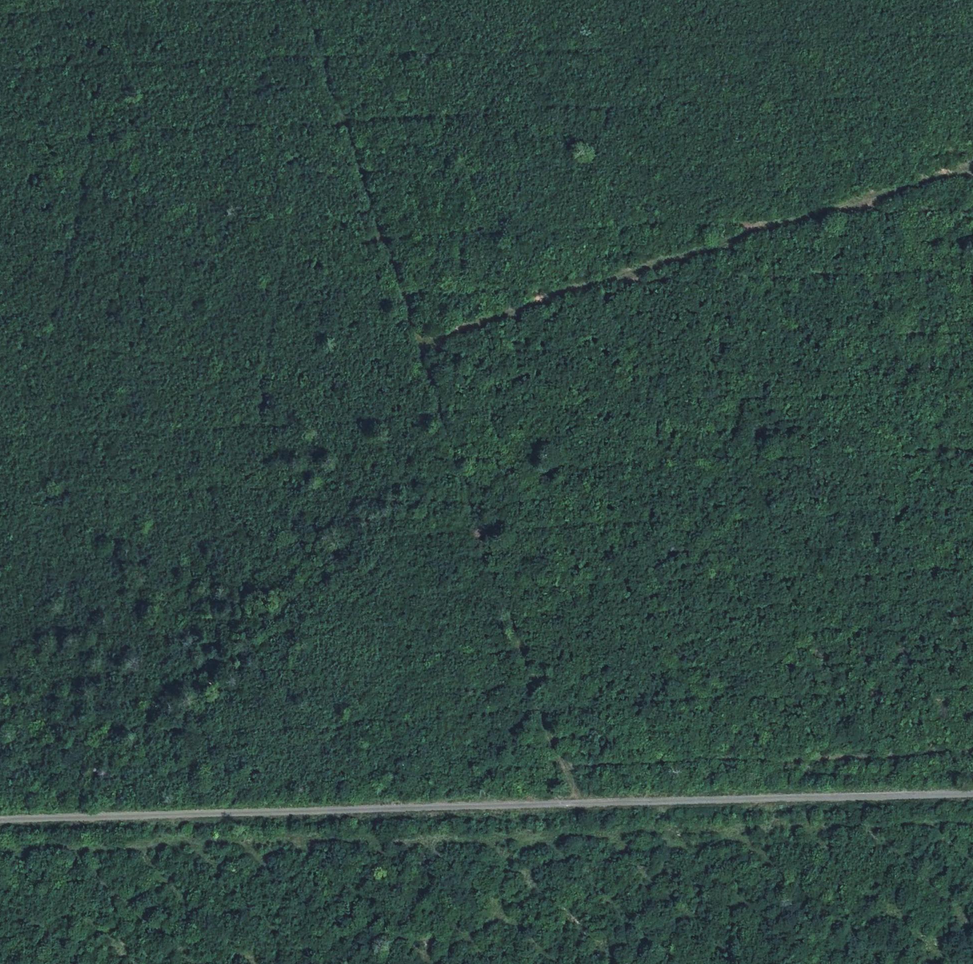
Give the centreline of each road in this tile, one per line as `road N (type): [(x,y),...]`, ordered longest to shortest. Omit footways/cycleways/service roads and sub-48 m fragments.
road 1 (track): [(570,804),(0,820)]
road 2 (track): [(972,794),(570,804)]

